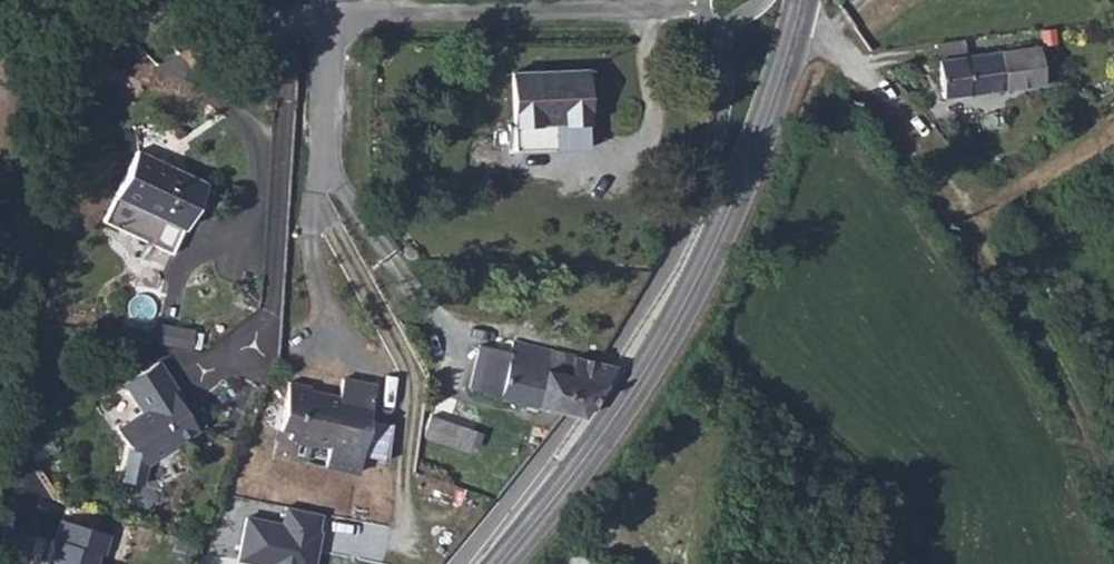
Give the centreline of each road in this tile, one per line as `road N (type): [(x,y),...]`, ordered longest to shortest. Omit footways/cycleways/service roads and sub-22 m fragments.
road 1 (residential): [(3,0),(58,18),(695,2)]
road 2 (tertiary): [(801,0),(742,190),(665,346),(504,563)]

